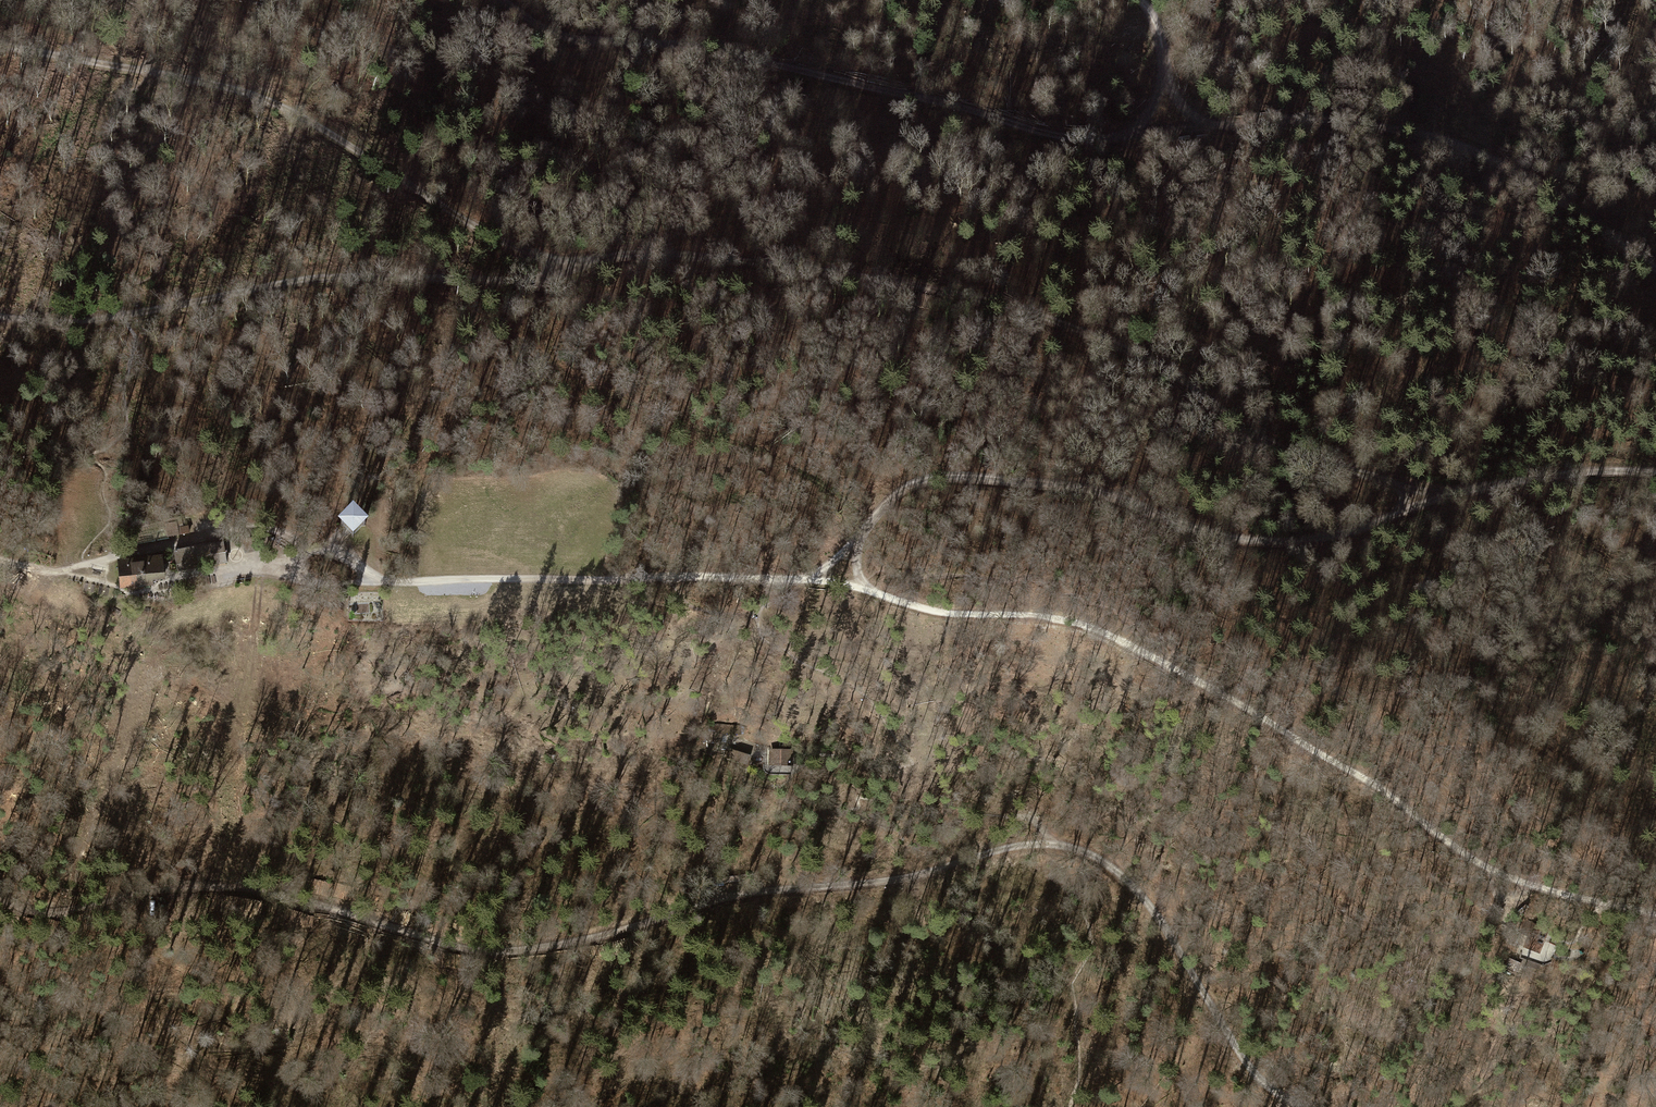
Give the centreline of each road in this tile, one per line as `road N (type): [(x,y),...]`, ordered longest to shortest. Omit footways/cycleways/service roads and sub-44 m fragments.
road 1 (track): [(0,317),(65,323),(308,280),(538,282),(649,254),(729,253),(973,297),(1046,319),(1156,364),(1290,452),(1395,483),(1425,503)]
road 2 (track): [(1048,843),(895,880),(742,894),(594,936),(500,952),(260,890),(147,888),(45,912),(0,899)]
road 3 (track): [(804,580),(955,612),(1062,619),(1107,634),(1370,781),(1482,865),(1655,918)]
road 4 (track): [(804,580),(858,540),(889,501),(935,478),(1102,491),(1219,536),(1270,542),(1331,540),(1476,489),(1592,472),(1655,474)]
road 5 (track): [(1211,128),(1095,140),(1052,133),(691,45),(562,36),(500,0)]
road 6 (track): [(571,270),(501,245),(301,116),(203,81),(0,43)]
road 7 (track): [(1211,128),(1315,118),(1421,134),(1512,165),(1655,269)]
road 8 (track): [(376,582),(769,578)]
road 9 (track): [(1305,1106),(1263,1082),(1152,910),(1116,870),(1085,852)]
road 10 (track): [(75,568),(255,527),(349,558),(376,582)]
road 11 (track): [(1141,0),(1152,14),(1165,77),(1211,128)]
road 12 (track): [(587,1106),(643,1080),(671,1082),(705,1106)]

